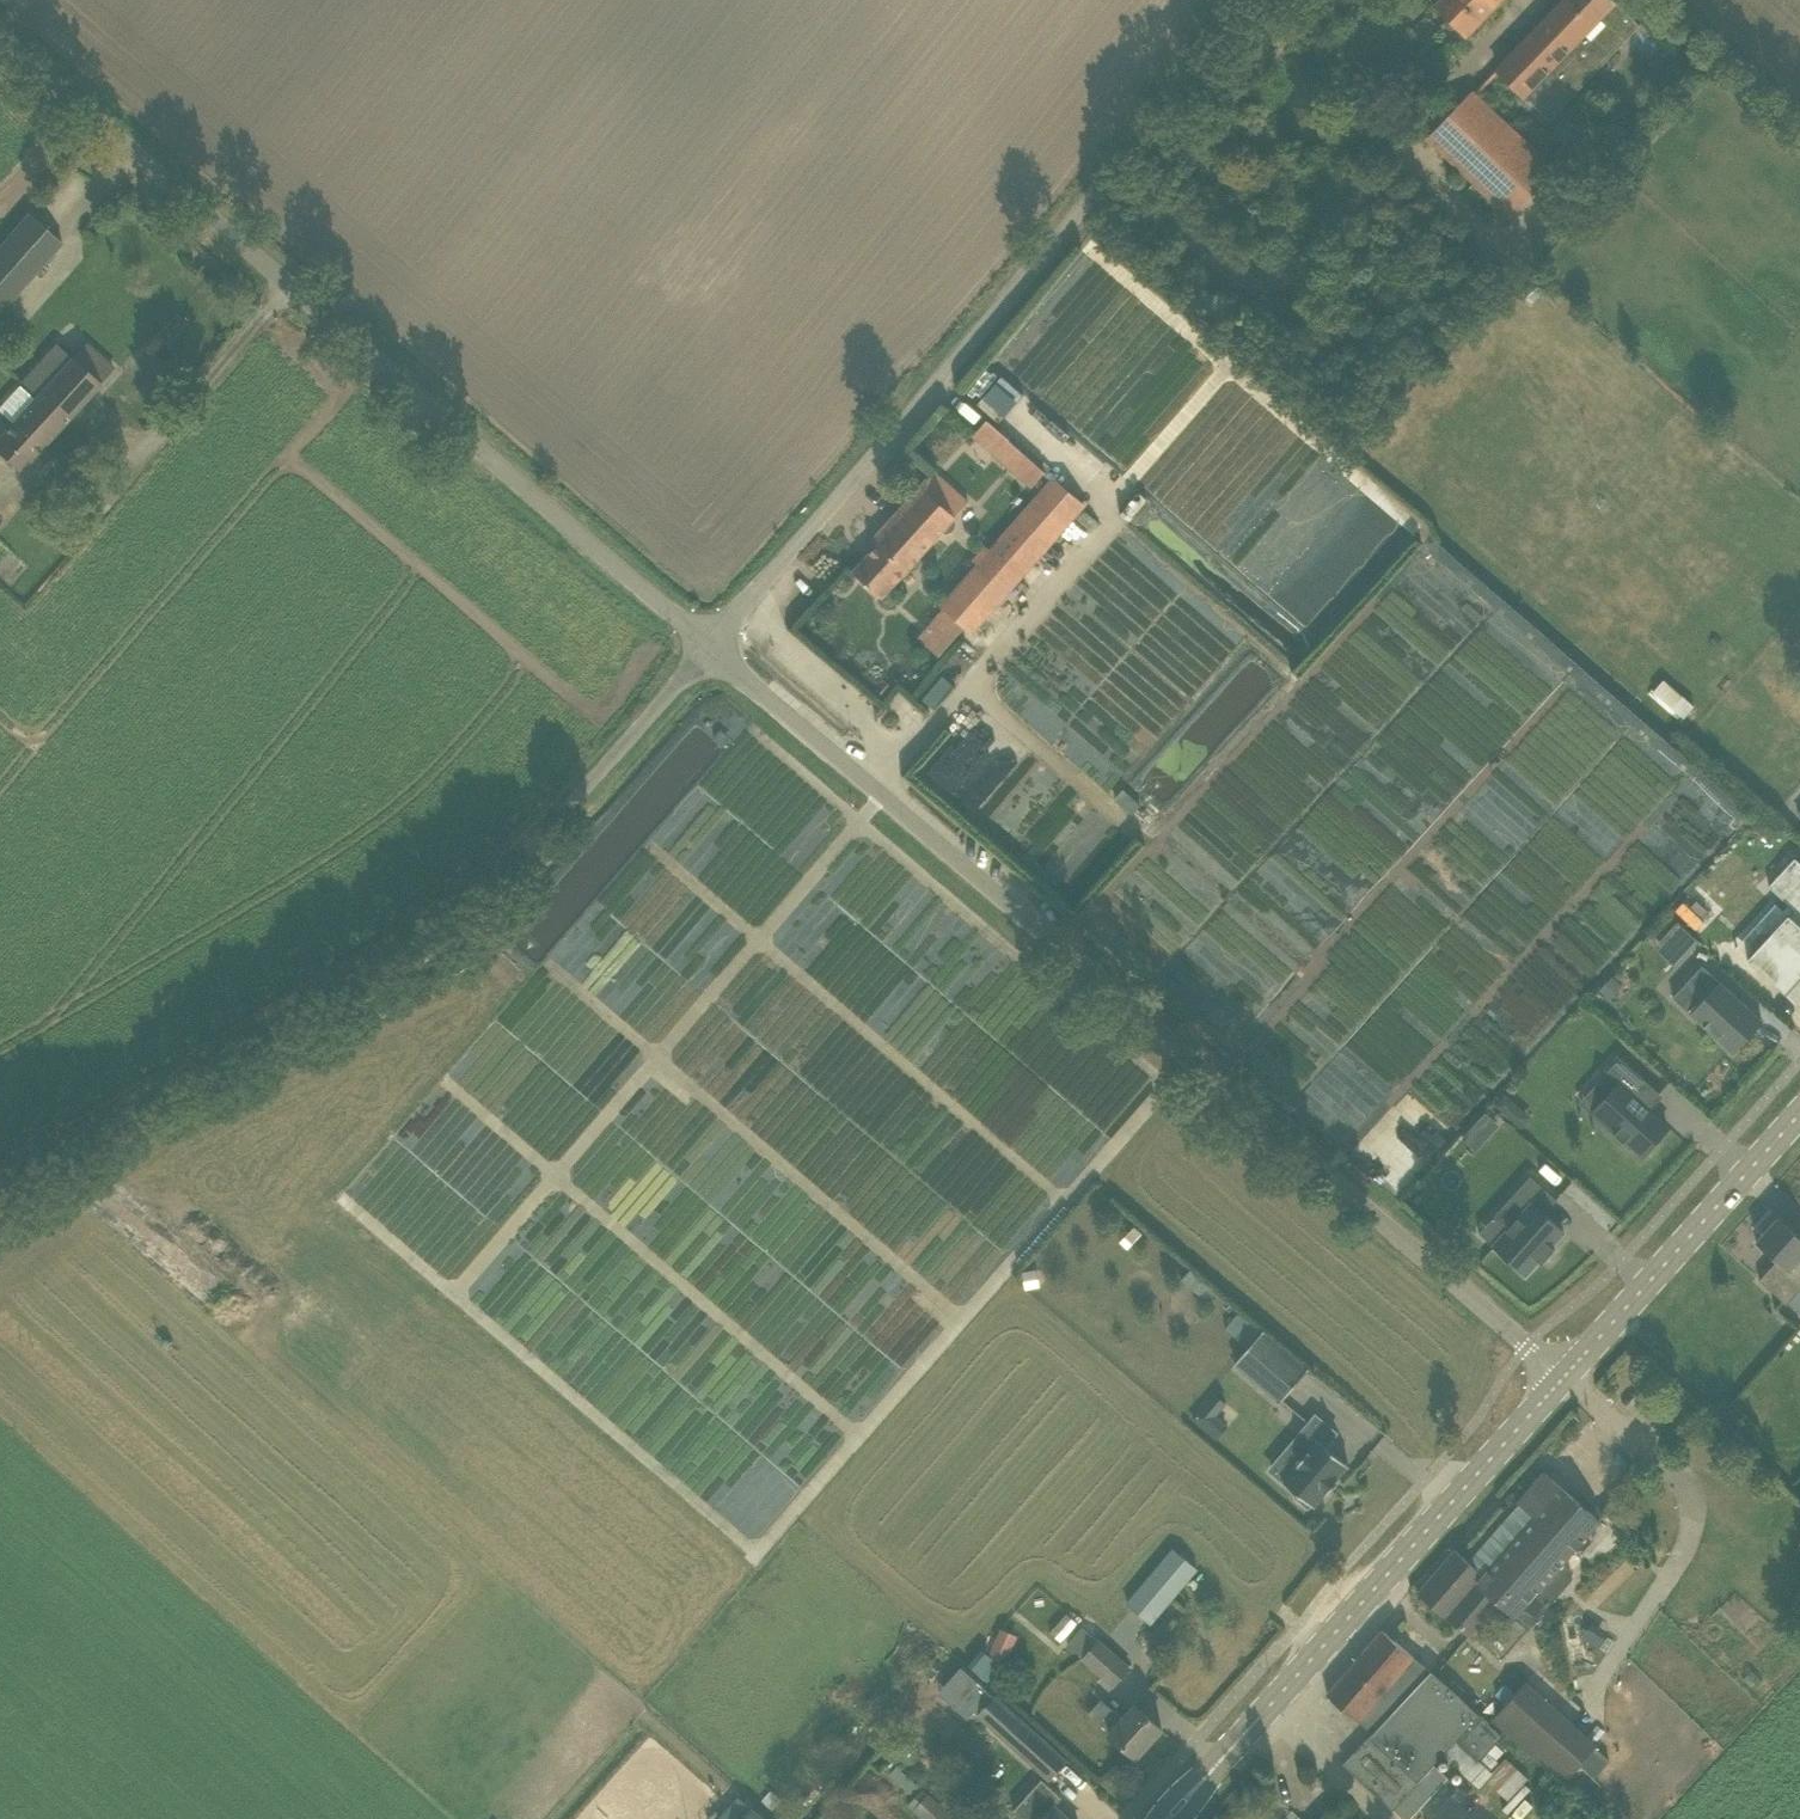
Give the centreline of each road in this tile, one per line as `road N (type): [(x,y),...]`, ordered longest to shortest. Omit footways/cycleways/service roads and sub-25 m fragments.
road 1 (unclassified): [(1562,1379),(705,645)]
road 2 (unclassified): [(705,645),(0,49)]
road 3 (unclassified): [(0,1190),(400,950),(540,843),(705,645)]
road 4 (residential): [(705,645),(1046,260),(1239,0)]
road 5 (secondary): [(1201,1782),(1562,1379)]
road 6 (secondary): [(1562,1379),(1799,1113)]

